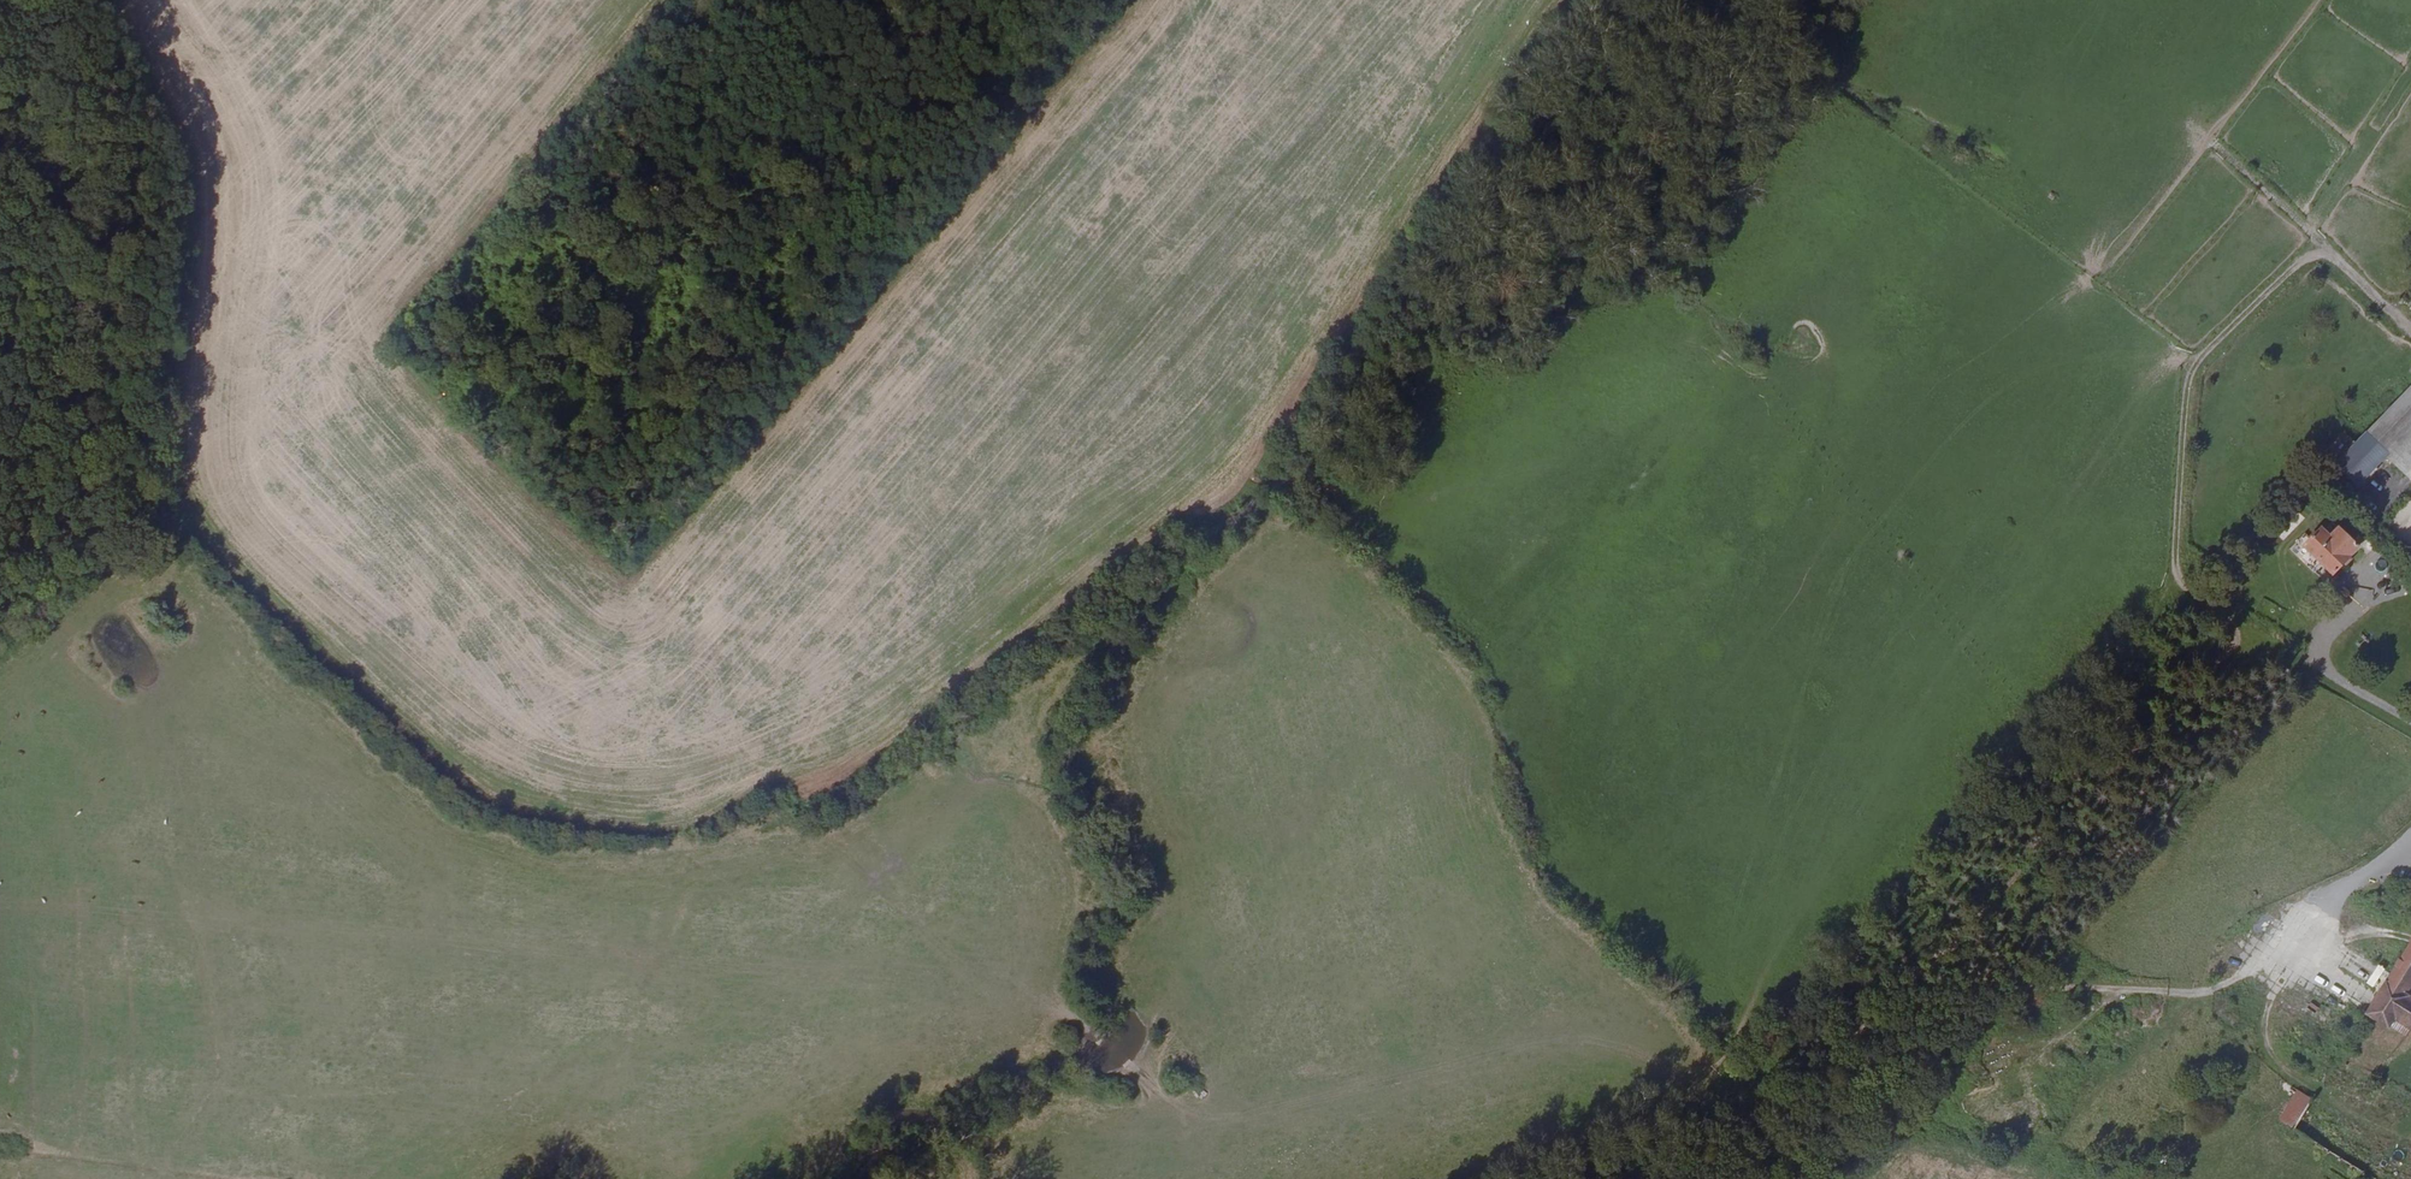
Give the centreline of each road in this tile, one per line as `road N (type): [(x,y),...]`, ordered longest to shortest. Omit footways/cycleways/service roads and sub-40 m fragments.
road 1 (track): [(2245,978),(2202,991),(2099,990),(2046,987),(1971,957),(1928,965),(1734,1178)]

